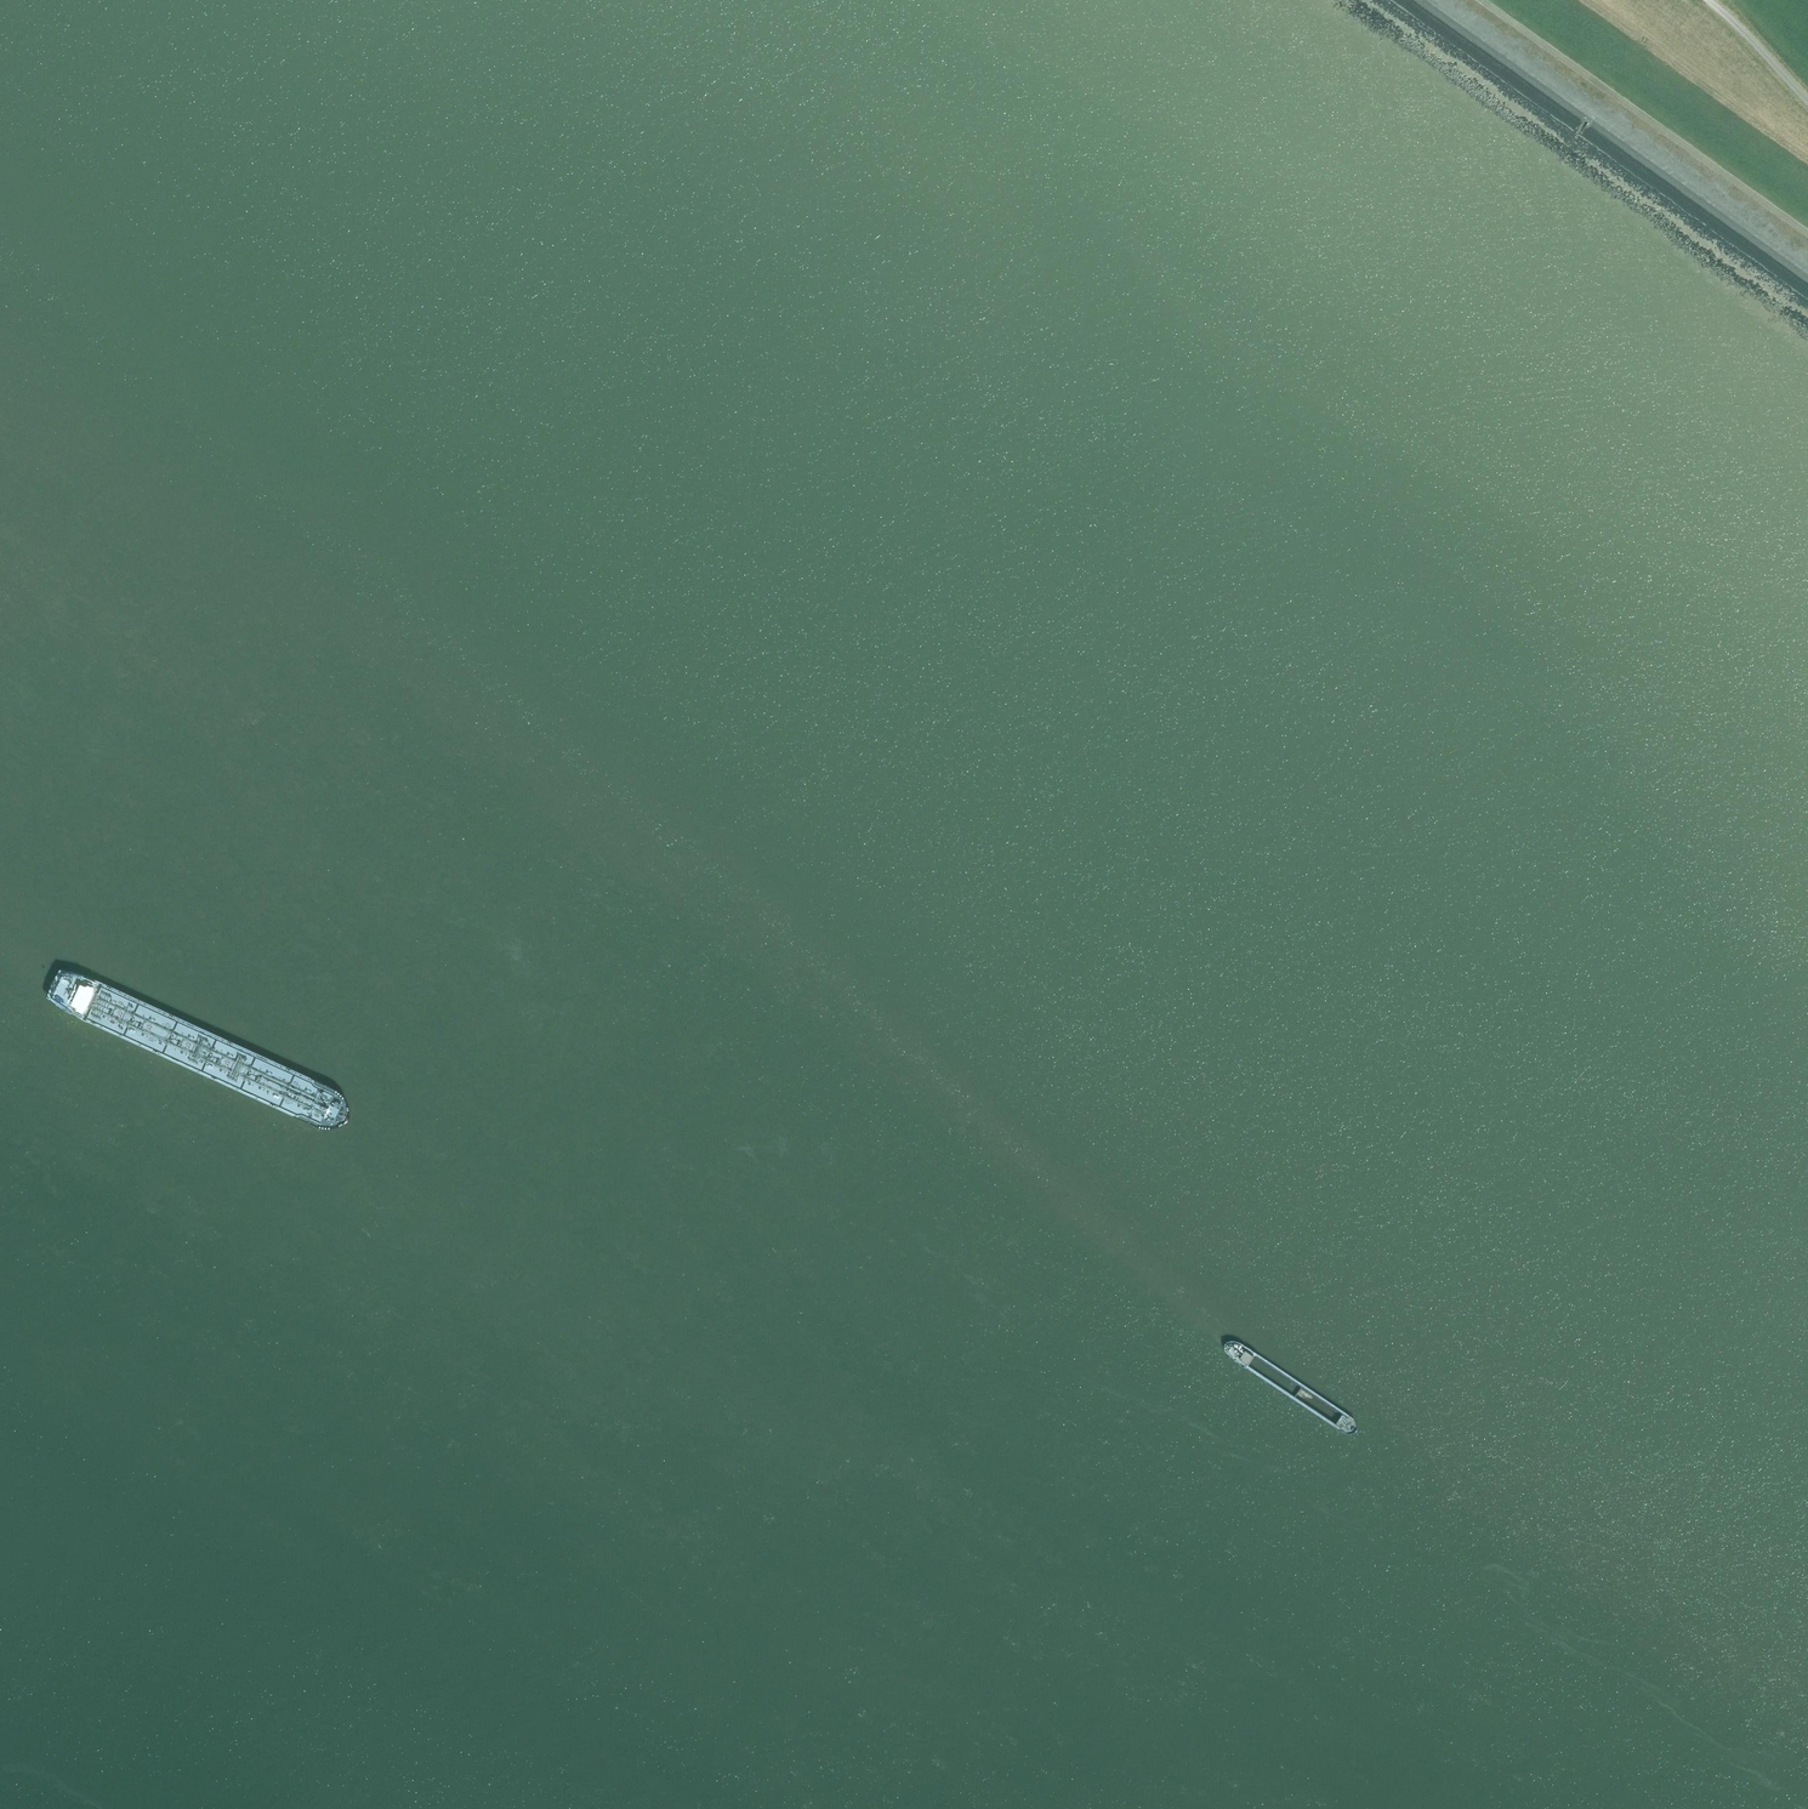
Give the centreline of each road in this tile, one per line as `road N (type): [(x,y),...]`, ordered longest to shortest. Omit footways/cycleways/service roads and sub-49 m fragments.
road 1 (unclassified): [(1807,101),(1708,0)]

